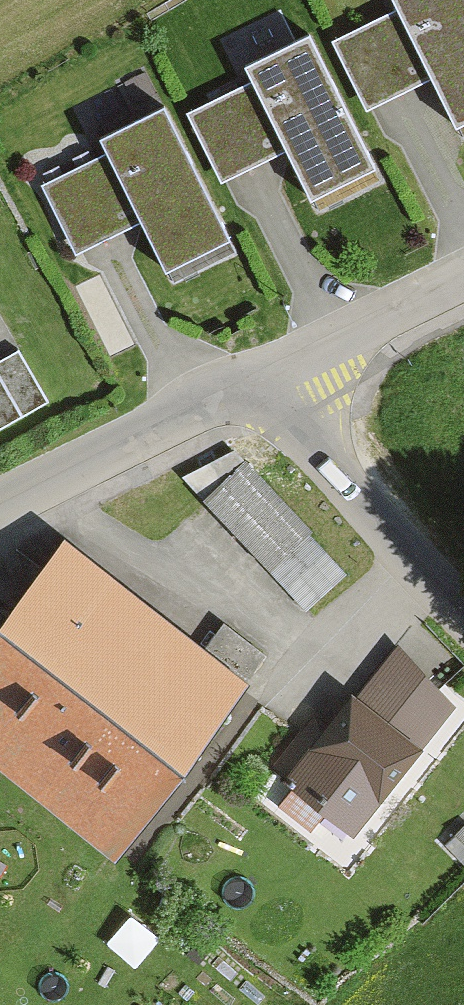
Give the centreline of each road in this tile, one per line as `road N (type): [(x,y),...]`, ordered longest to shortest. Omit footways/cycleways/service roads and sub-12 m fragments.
road 1 (unclassified): [(258,386),(463,609)]
road 2 (residential): [(0,508),(258,386)]
road 3 (residential): [(258,386),(463,281)]

